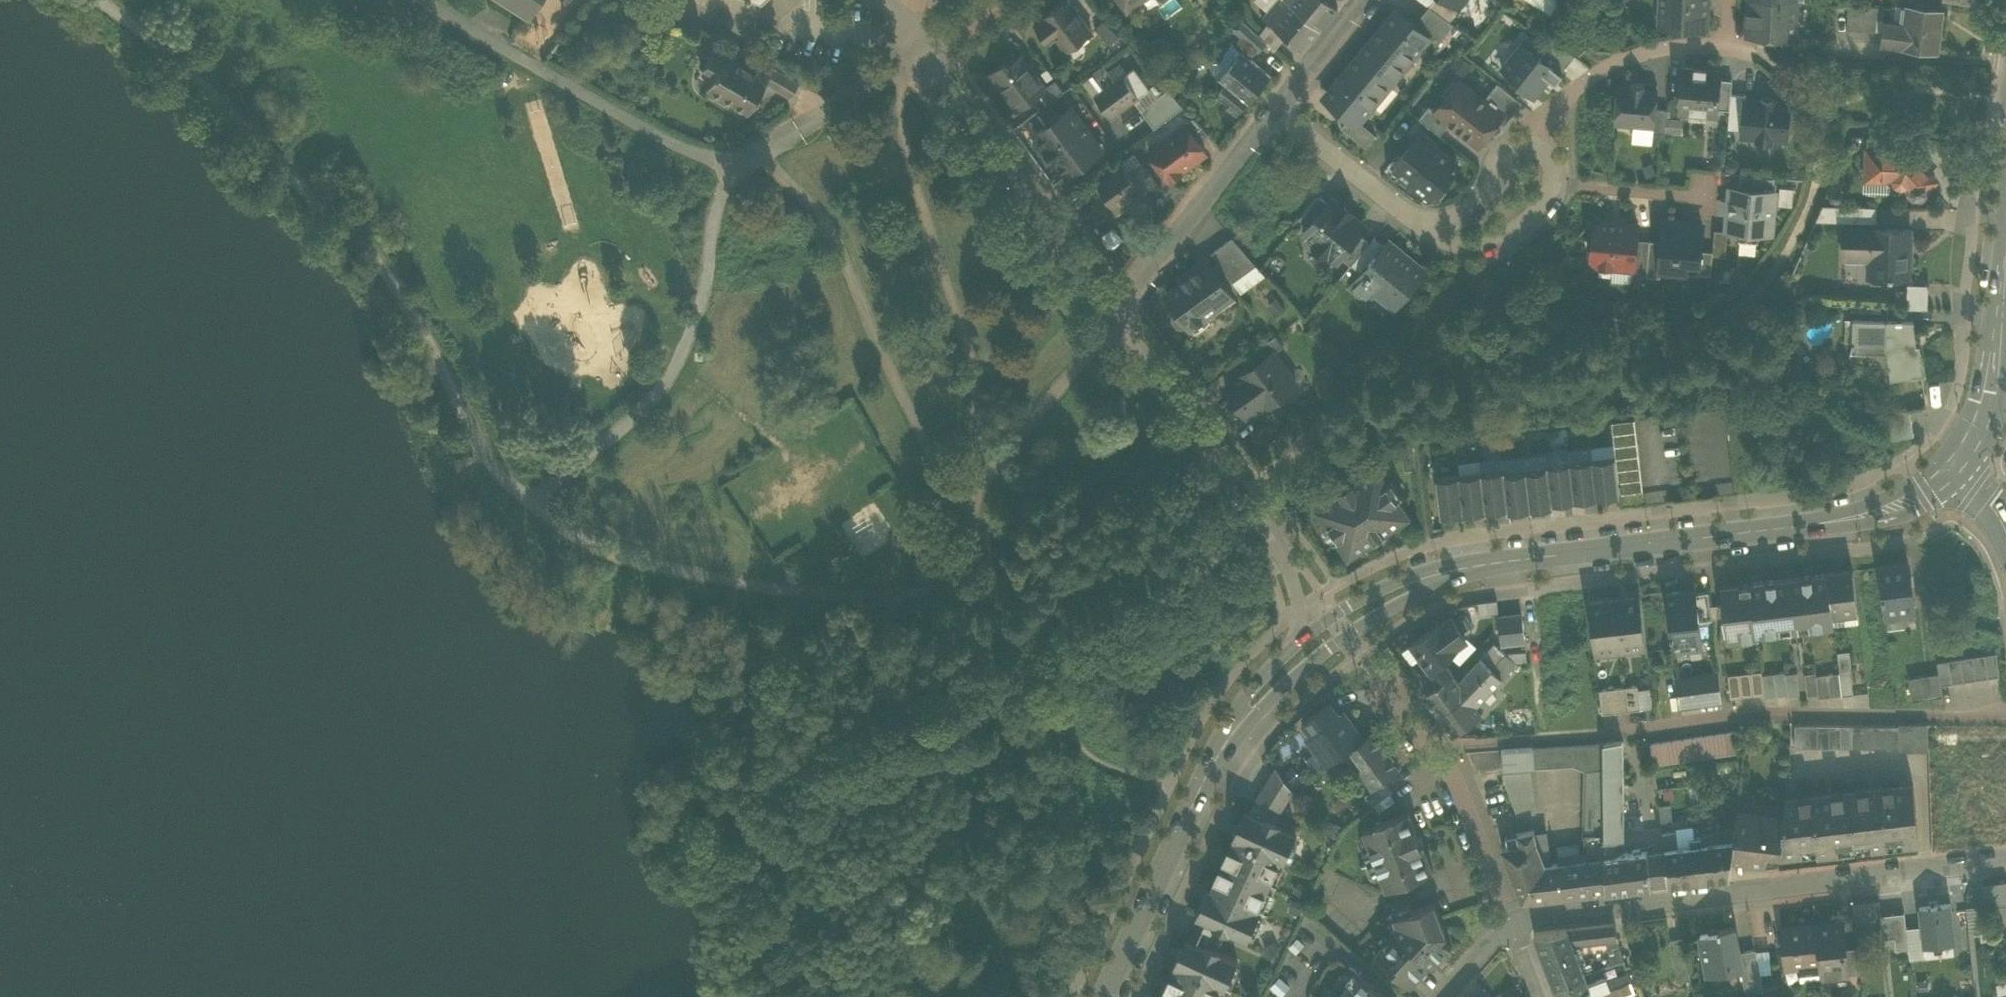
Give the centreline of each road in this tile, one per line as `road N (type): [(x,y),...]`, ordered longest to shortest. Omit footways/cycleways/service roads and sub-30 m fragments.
road 1 (tertiary): [(1961,468),(1912,502),(1850,517),(1430,576),(1341,624),(1274,677)]
road 2 (unclassified): [(429,0),(681,147),(730,167),(921,51)]
road 3 (residential): [(2005,859),(1506,917)]
road 4 (tertiary): [(1274,677),(1201,784),(1103,996)]
road 5 (residential): [(1113,316),(921,51)]
road 6 (residential): [(1285,553),(1113,316)]
road 7 (residential): [(1506,917),(1435,753),(1369,663)]
road 8 (residential): [(1113,316),(1275,110)]
road 9 (residential): [(1537,129),(1600,68),(1672,44),(1727,42)]
road 10 (tertiary): [(2005,268),(1992,406),(1961,468)]
road 11 (residential): [(1412,221),(1451,248),(1499,239),(1532,217),(1554,183)]
road 12 (residential): [(1275,110),(1412,221)]
road 13 (residential): [(1537,129),(1504,150),(1473,206),(1436,222),(1412,221)]
road 14 (residential): [(1554,183),(1698,195)]
road 15 (residential): [(1275,110),(1364,0)]
road 16 (residential): [(1285,553),(1296,614),(1274,677)]

